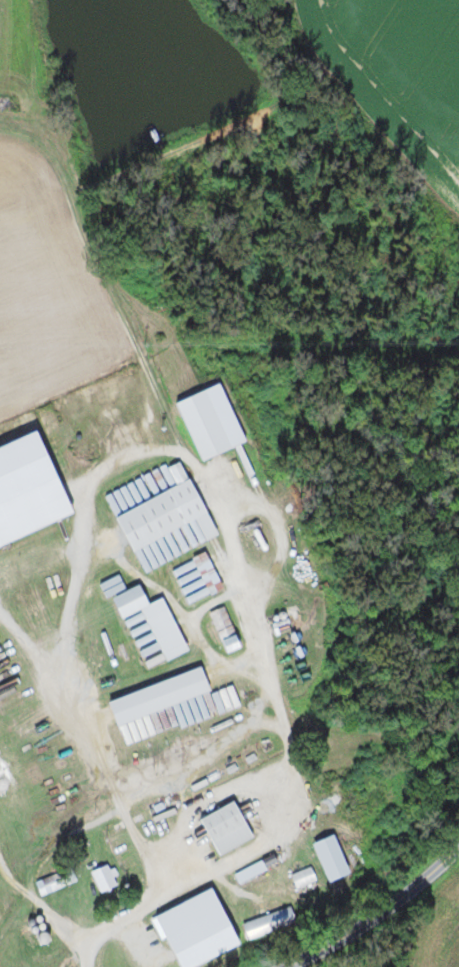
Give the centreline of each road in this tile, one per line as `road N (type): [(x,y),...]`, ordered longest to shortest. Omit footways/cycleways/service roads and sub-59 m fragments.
road 1 (residential): [(285,966),(378,933),(458,867)]

